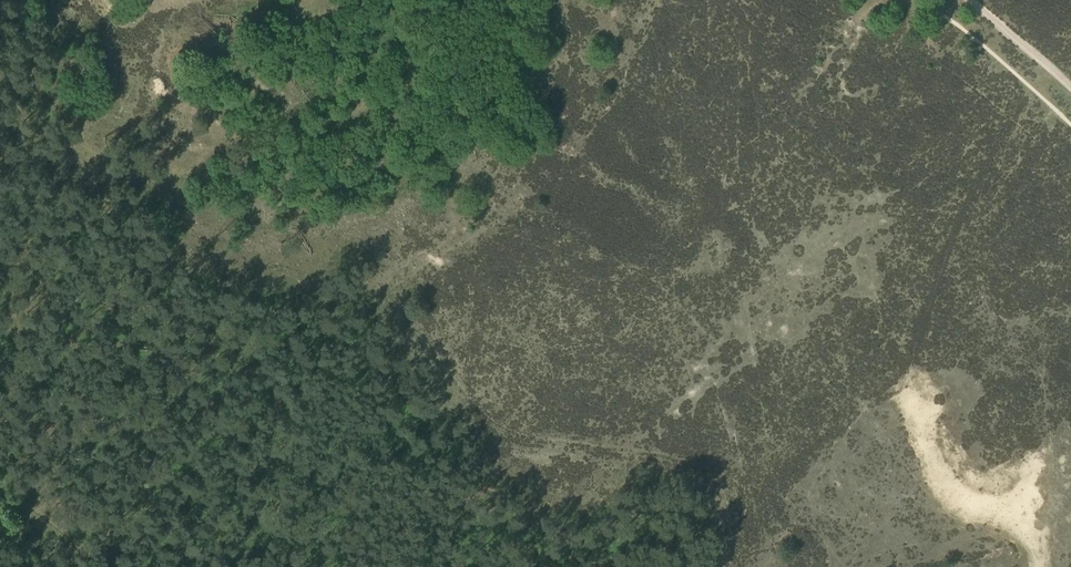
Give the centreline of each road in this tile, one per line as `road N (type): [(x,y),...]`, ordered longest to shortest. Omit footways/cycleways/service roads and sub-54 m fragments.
road 1 (track): [(973,0),(1070,87)]

